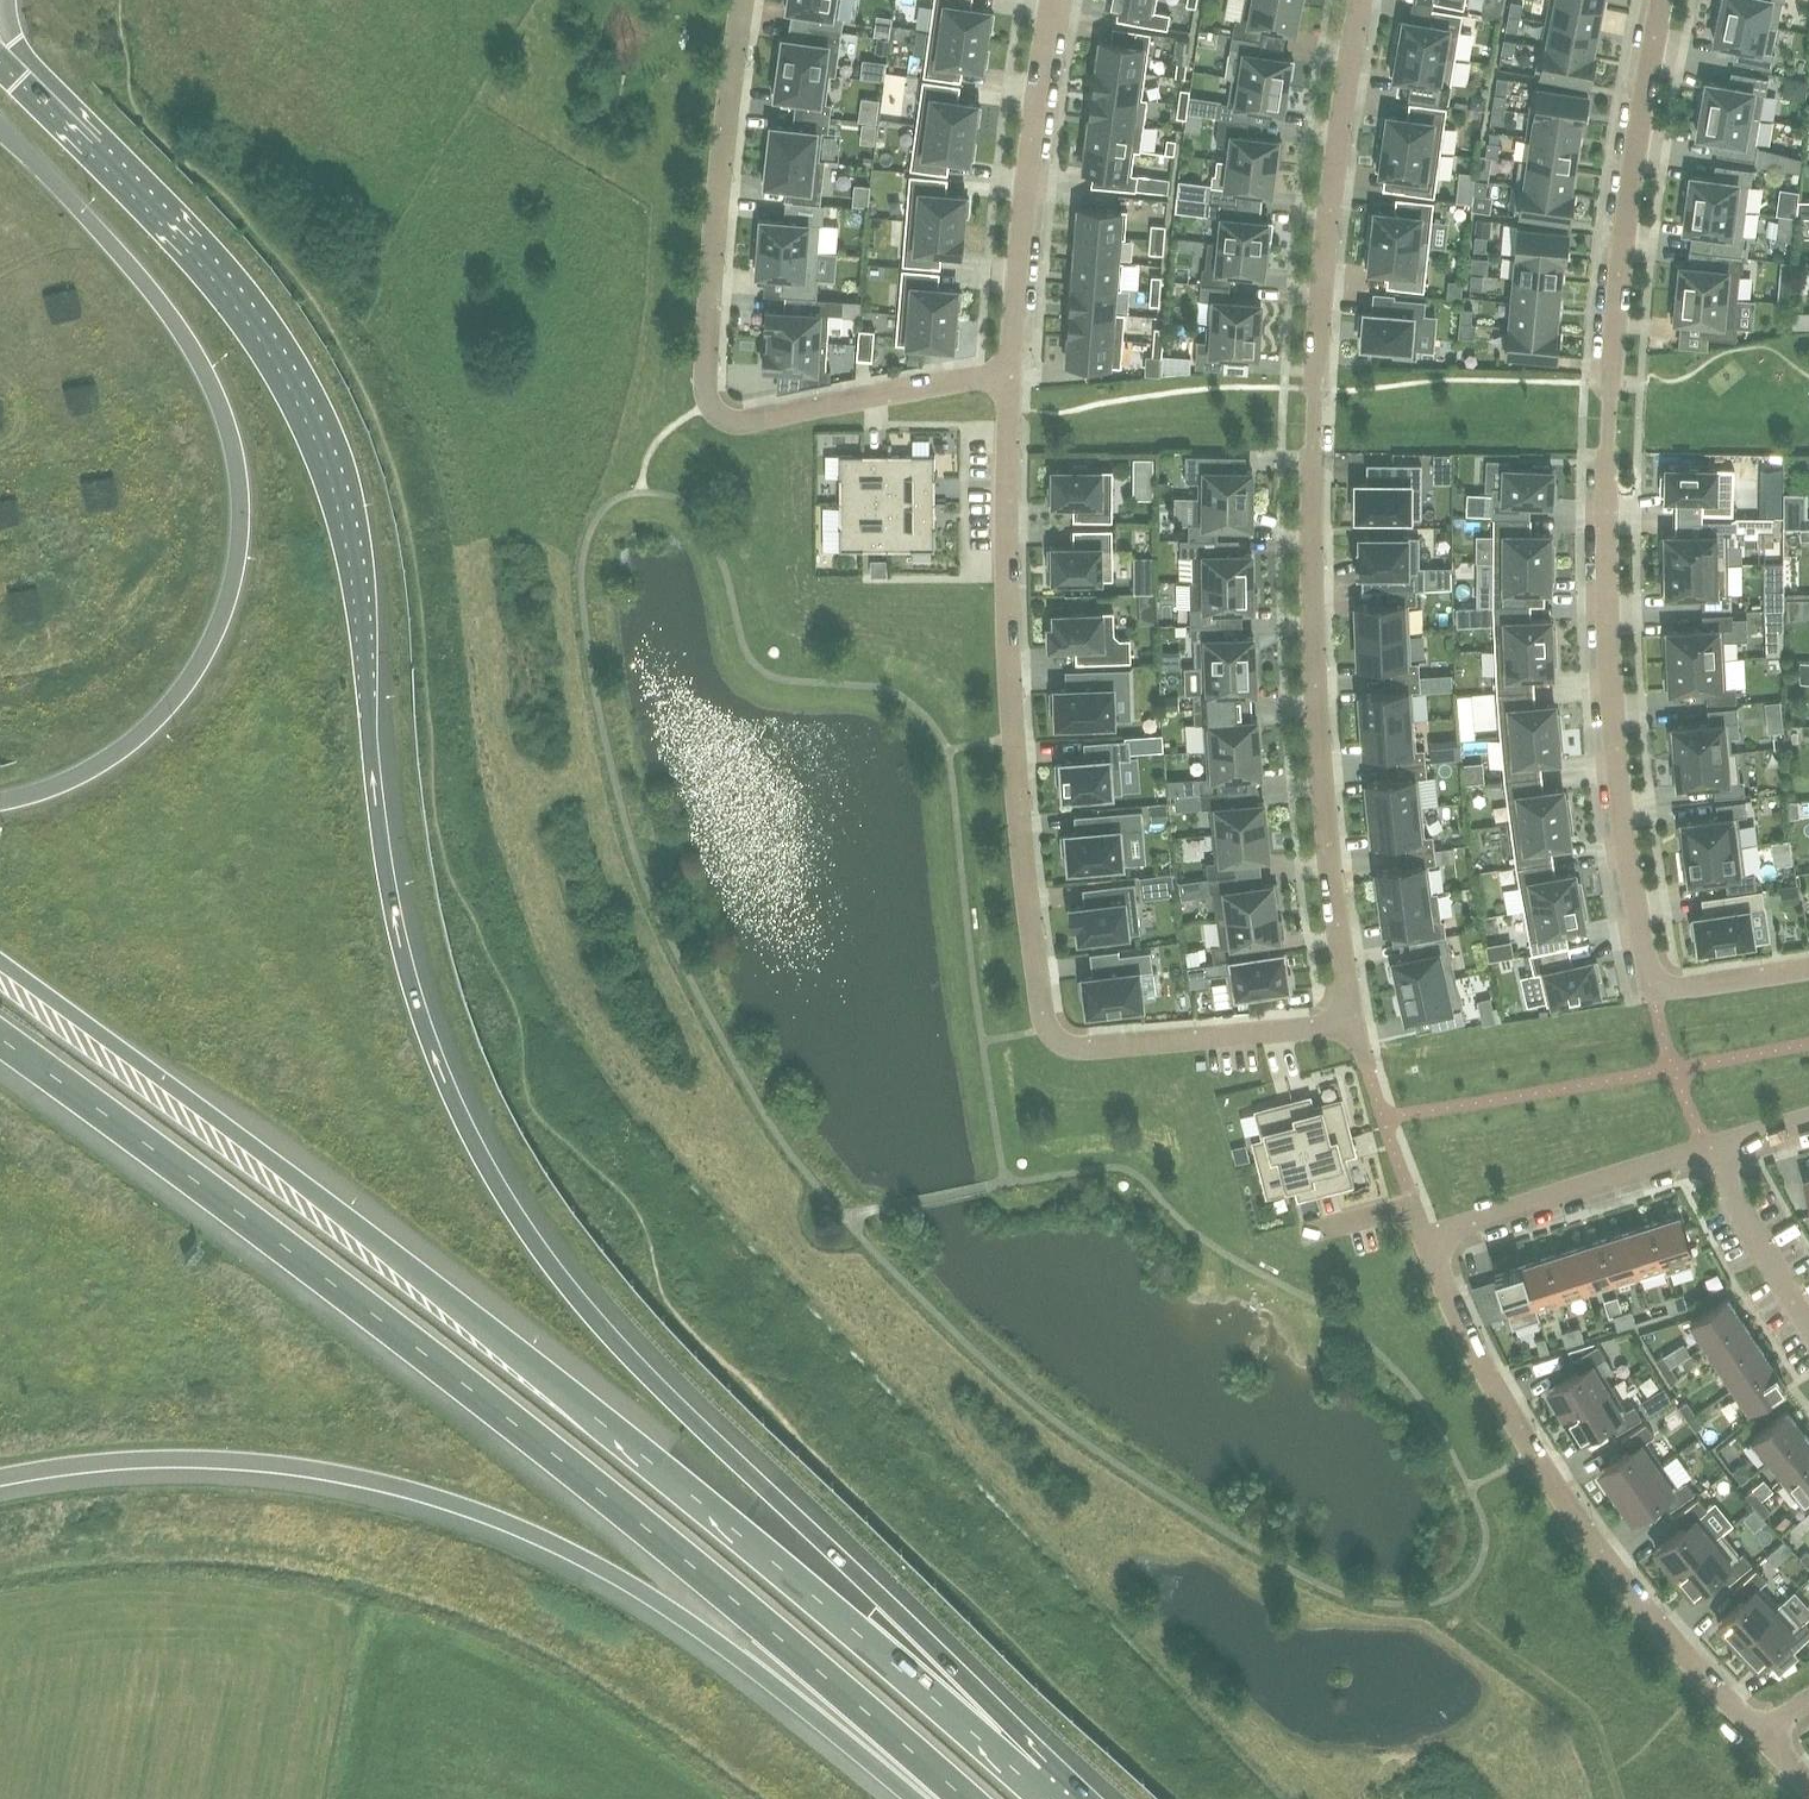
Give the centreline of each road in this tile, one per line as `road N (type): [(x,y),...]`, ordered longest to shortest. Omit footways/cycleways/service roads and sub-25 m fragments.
road 1 (motorway): [(1028,1782),(802,1524),(575,1296),(524,1230),(437,1062),(401,953),(380,829),(361,541),(335,453),(274,345),(203,252),(0,54)]
road 2 (residential): [(1008,375),(1012,740),(1046,1029),(1069,1044),(1104,1049),(1322,1032),(1345,1022),(1316,719),(1310,483),(1315,337),(1364,0)]
road 3 (motorway): [(0,1040),(441,1366),(829,1675),(966,1798)]
road 4 (motorway): [(1028,1782),(523,1358),(150,1071)]
road 5 (motorway): [(0,1484),(121,1464),(197,1462),(302,1470),(471,1508),(567,1548),(666,1605),(924,1798)]
road 6 (residential): [(1655,993),(1606,751),(1603,565),(1620,258),(1661,0)]
road 7 (primary): [(0,129),(94,224),(183,334),(230,439),(241,517),(227,613),(204,667),(172,709),(99,769),(49,794),(0,805)]
road 8 (residential): [(745,0),(702,361),(707,402),(737,422),(760,424),(1008,375)]
road 9 (residential): [(1761,1734),(1618,1577),(1533,1453),(1488,1382),(1429,1240)]
road 10 (residential): [(1056,0),(1008,375)]
road 11 (residential): [(1429,1240),(1710,1148)]
road 12 (residential): [(1808,1327),(1710,1148)]
road 13 (primary): [(150,1071),(0,962)]
road 14 (residential): [(1655,993),(1808,969)]
road 15 (residential): [(1429,1240),(1413,1202),(1309,1233)]

